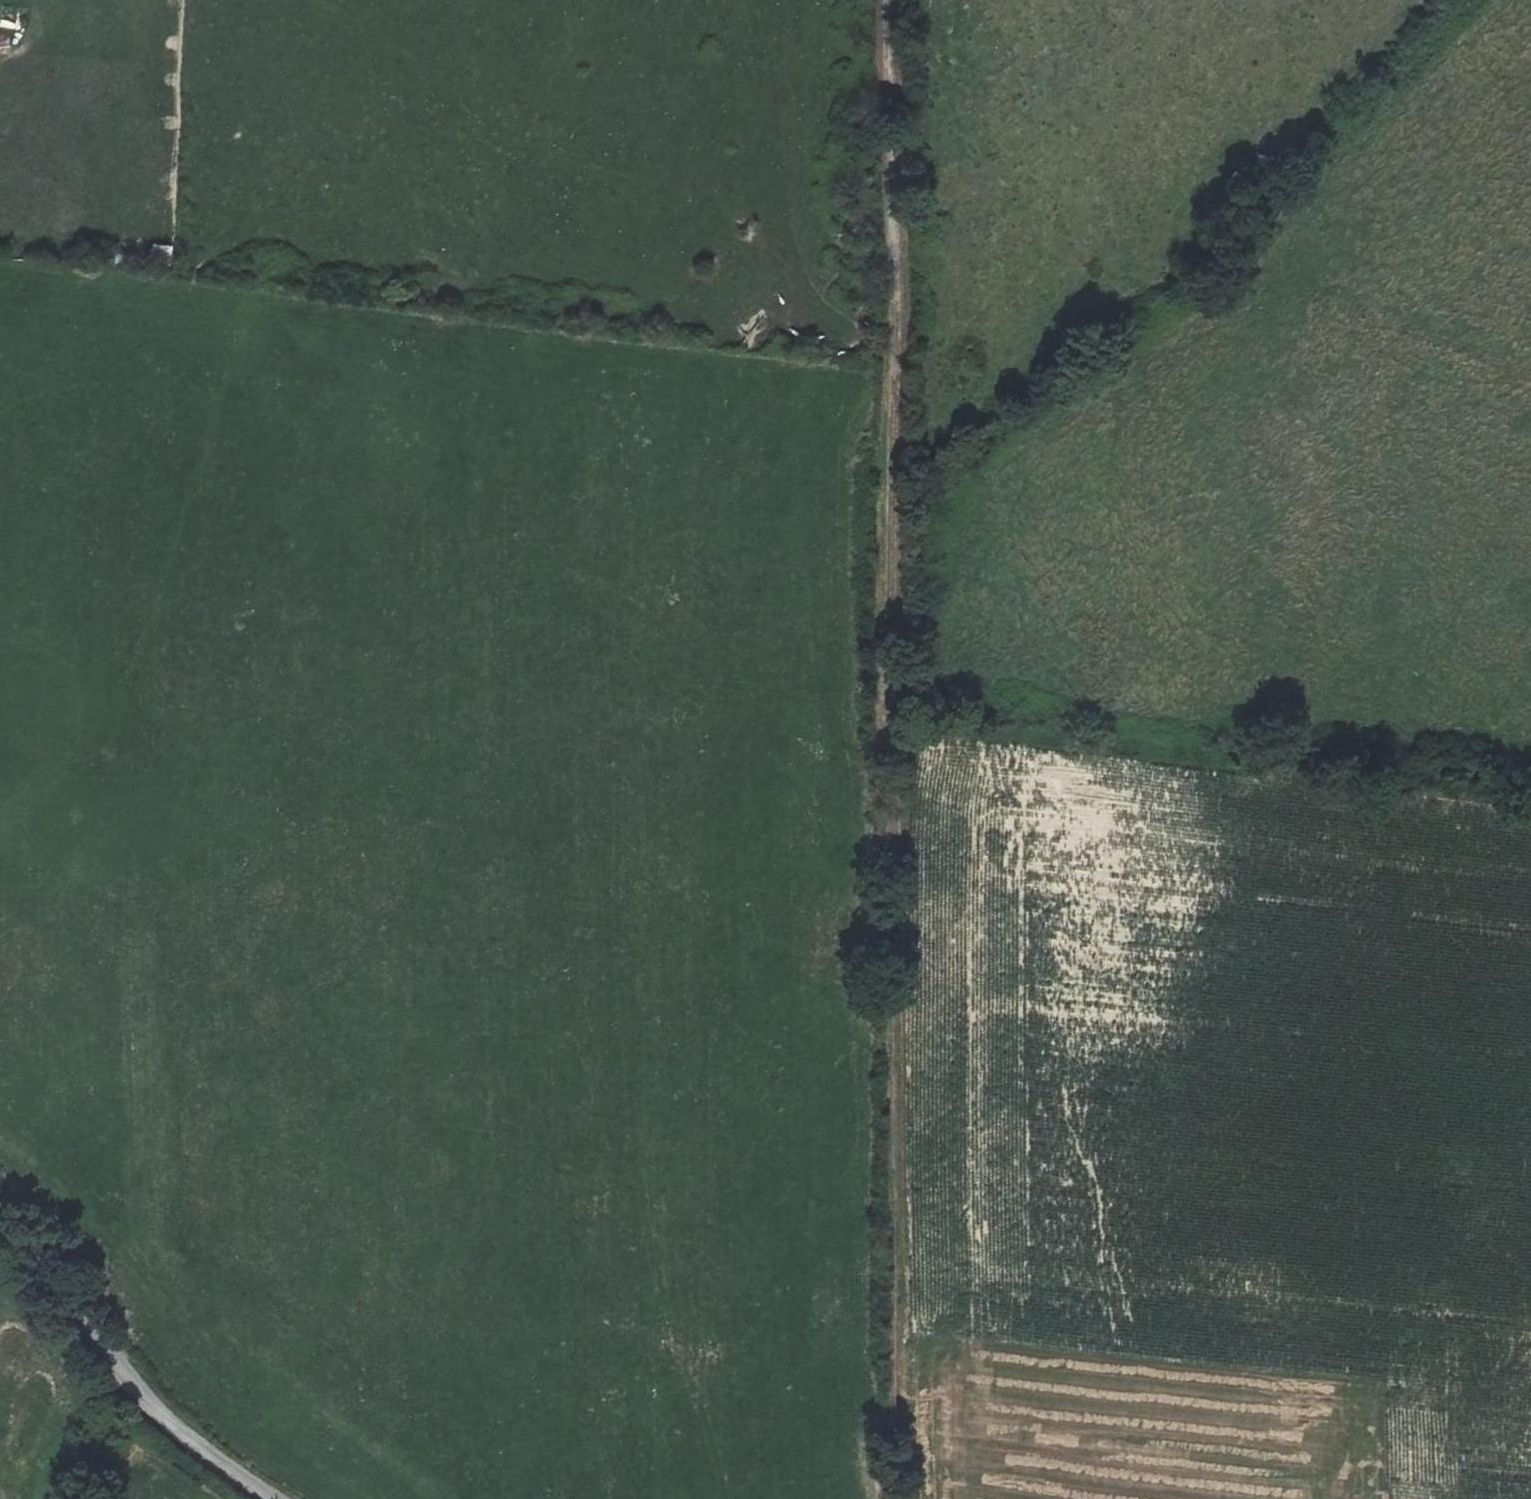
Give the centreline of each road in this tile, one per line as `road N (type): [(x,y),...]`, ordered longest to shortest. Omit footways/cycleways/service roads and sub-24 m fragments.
road 1 (track): [(892,0),(905,1498)]
road 2 (unclassified): [(0,1221),(63,1289),(120,1377),(206,1452),(277,1498)]

